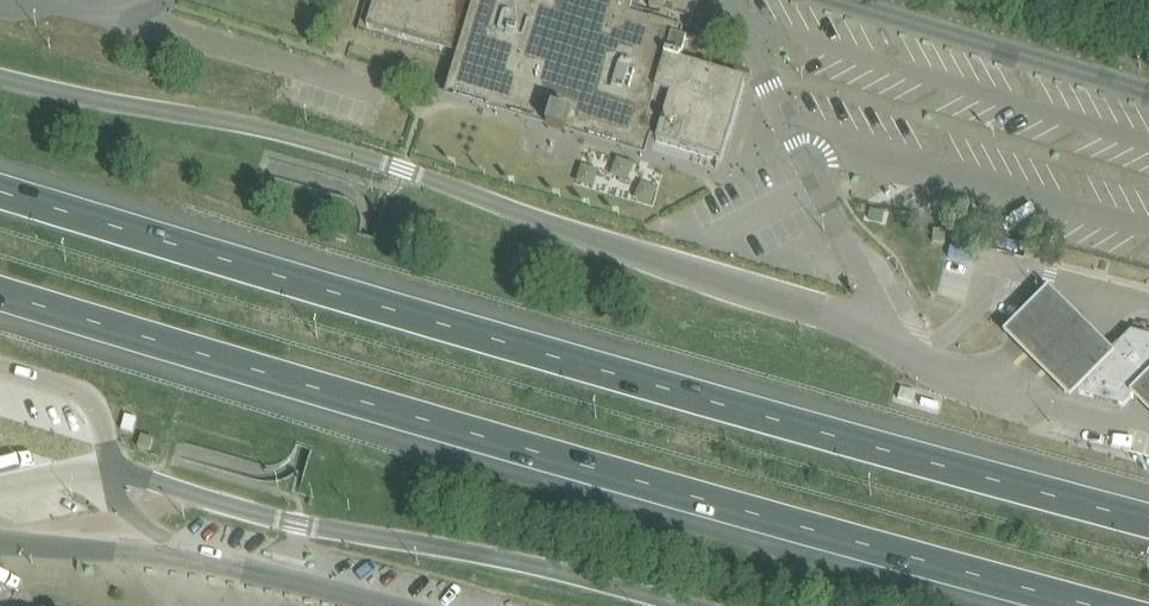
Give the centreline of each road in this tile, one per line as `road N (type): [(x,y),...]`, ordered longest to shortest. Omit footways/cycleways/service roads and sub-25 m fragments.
road 1 (motorway): [(1148,520),(497,341),(0,188)]
road 2 (motorway): [(0,291),(537,452),(1102,605)]

